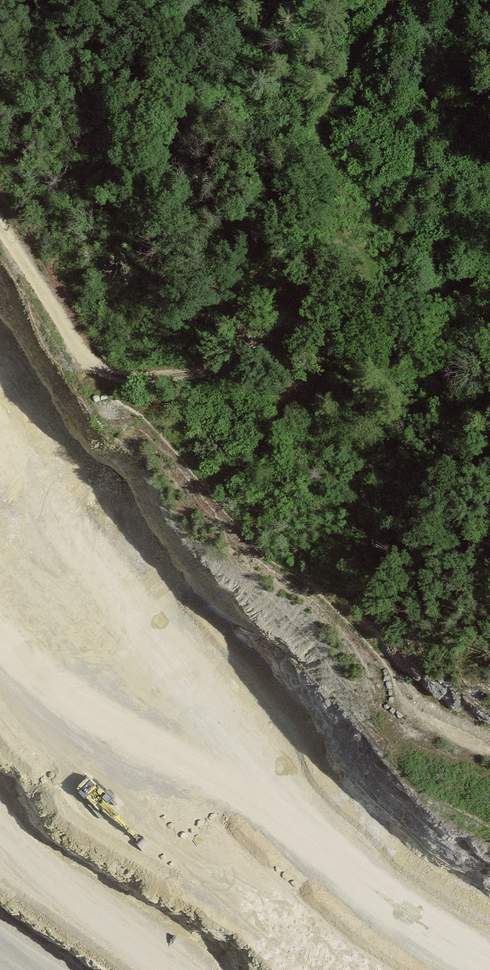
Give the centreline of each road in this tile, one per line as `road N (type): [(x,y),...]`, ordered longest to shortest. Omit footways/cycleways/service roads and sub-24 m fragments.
road 1 (track): [(0,470),(135,630),(267,829),(434,950),(489,968)]
road 2 (track): [(252,346),(285,305),(308,245),(326,131),(342,84),(396,0)]
road 3 (track): [(0,225),(106,378),(218,367),(252,346)]
road 4 (track): [(297,361),(274,423),(208,491)]

